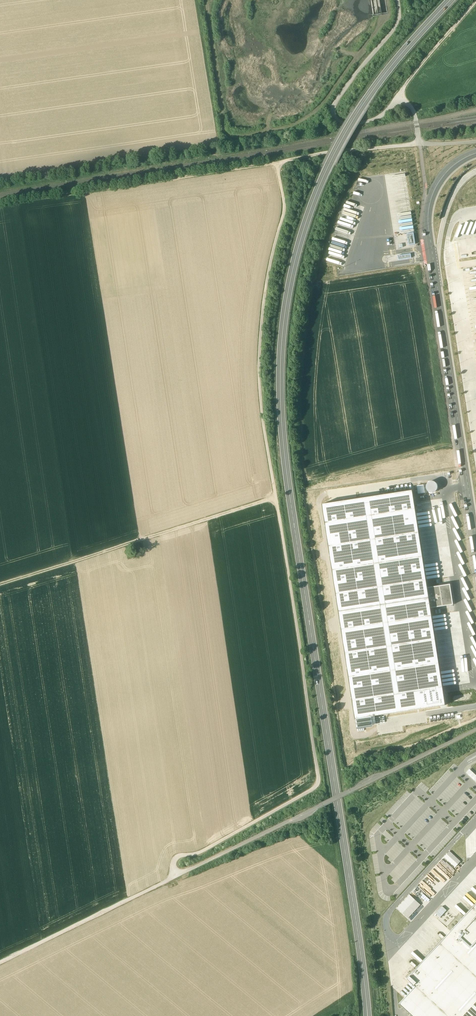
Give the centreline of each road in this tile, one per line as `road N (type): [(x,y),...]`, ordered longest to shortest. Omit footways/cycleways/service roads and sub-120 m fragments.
road 1 (primary): [(368,1015),(285,465),(282,343),(299,248),(328,168),(382,77),(447,0)]
road 2 (track): [(276,162),(285,206),(260,337),(262,417),(319,781),(200,852),(179,856),(176,876)]
road 3 (unclassified): [(475,153),(441,178),(428,223),(475,546)]
road 4 (track): [(0,584),(276,498)]
road 5 (track): [(0,203),(276,162)]
road 6 (track): [(398,0),(394,30),(334,115),(342,123),(366,122),(399,98)]
road 7 (track): [(0,963),(176,876)]
road 8 (track): [(176,876),(351,791)]
road 9 (track): [(420,145),(276,162)]
road 10 (track): [(195,0),(217,142)]
road 11 (track): [(475,729),(351,791)]
road 12 (track): [(475,718),(347,767)]
road 13 (track): [(399,98),(475,2)]

